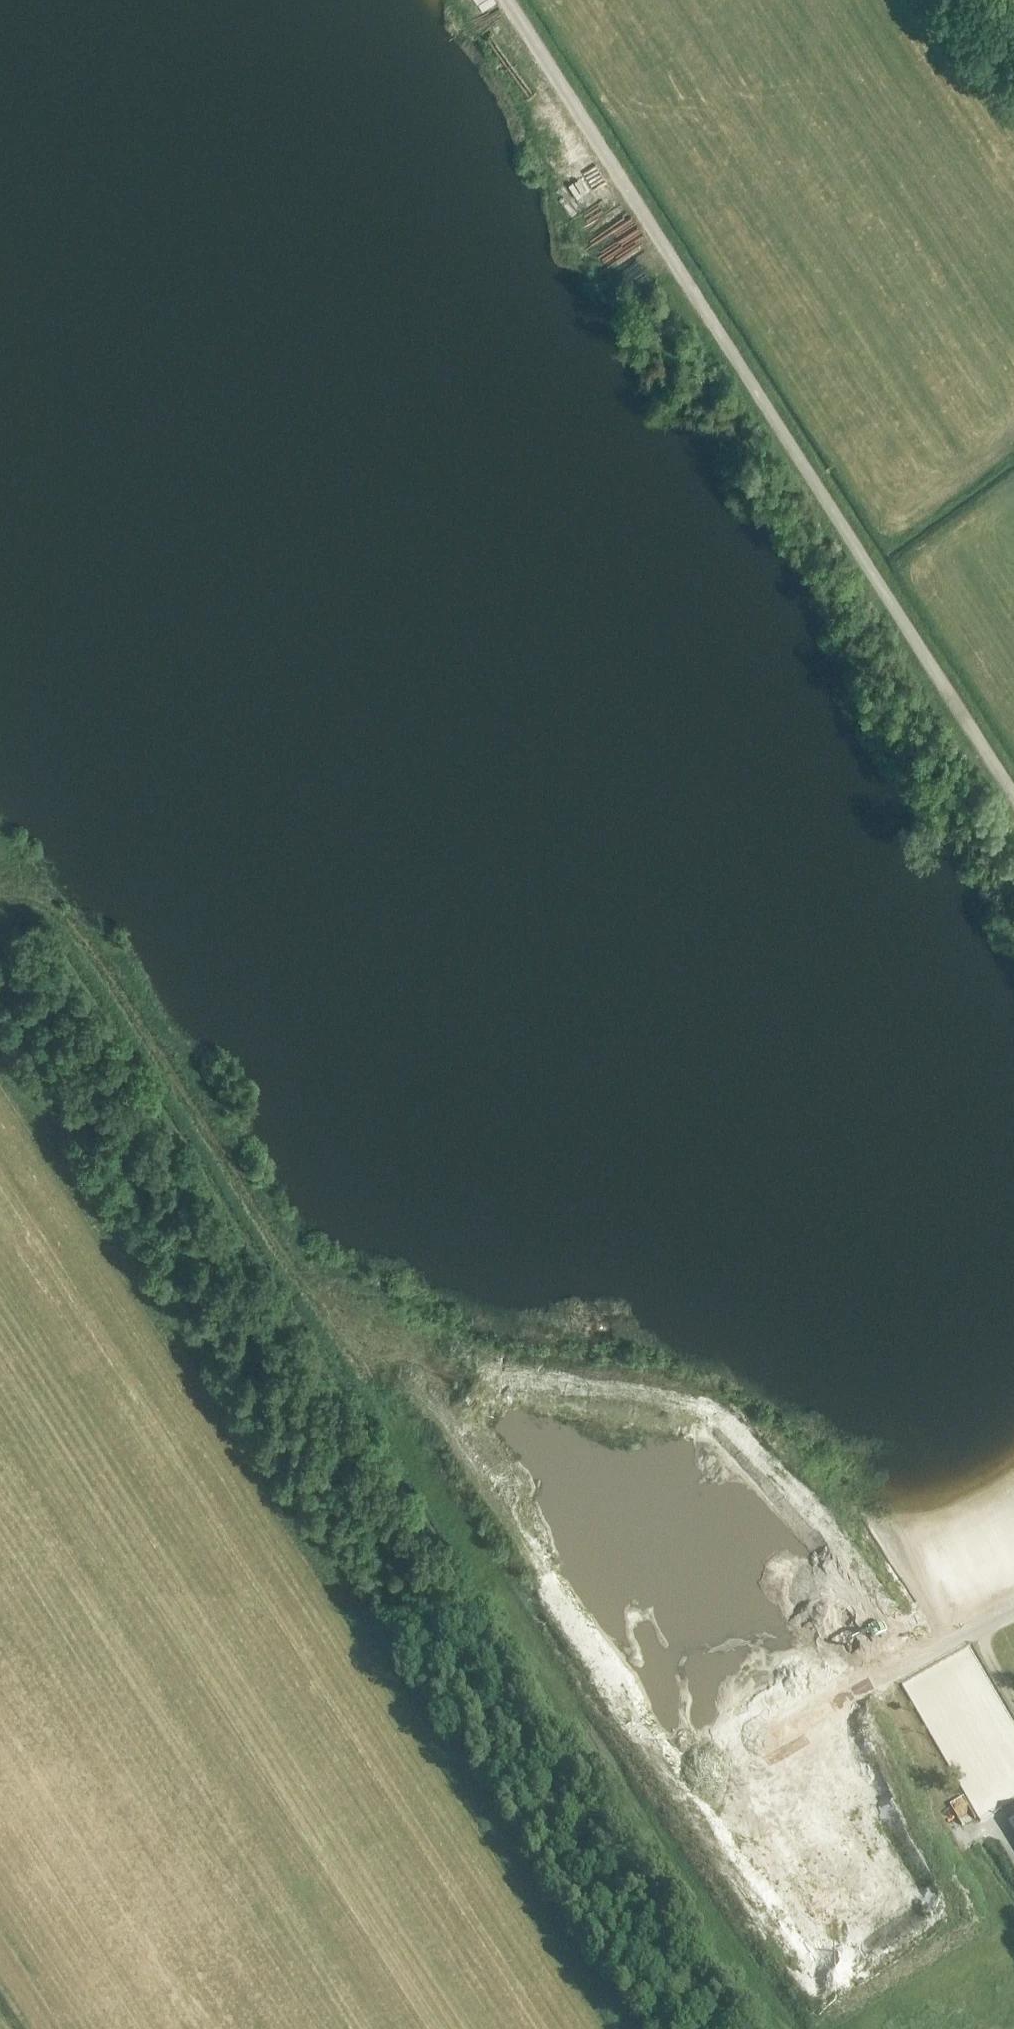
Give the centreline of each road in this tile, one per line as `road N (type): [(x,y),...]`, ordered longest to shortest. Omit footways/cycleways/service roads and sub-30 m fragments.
road 1 (track): [(0,1049),(625,2028)]
road 2 (track): [(1013,799),(506,0)]

